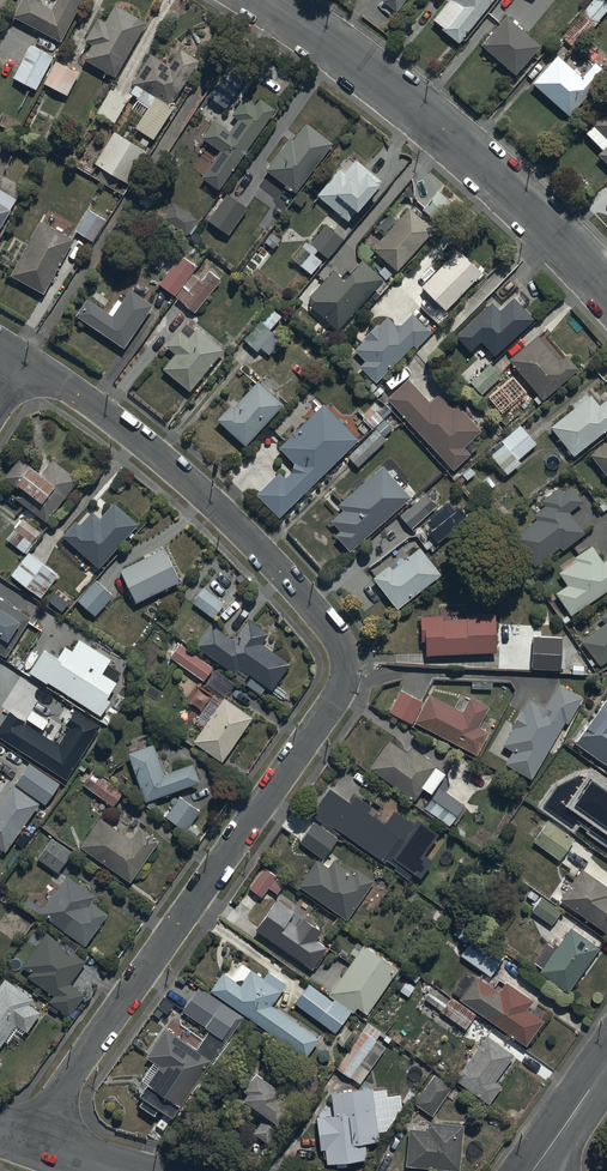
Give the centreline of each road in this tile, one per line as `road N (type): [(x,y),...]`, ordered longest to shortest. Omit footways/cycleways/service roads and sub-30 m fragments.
road 1 (residential): [(24,364),(112,417),(220,505),(339,643),(345,669),(339,693),(25,1142)]
road 2 (residential): [(270,0),(491,169),(606,286)]
road 3 (residential): [(531,1170),(606,1064)]

